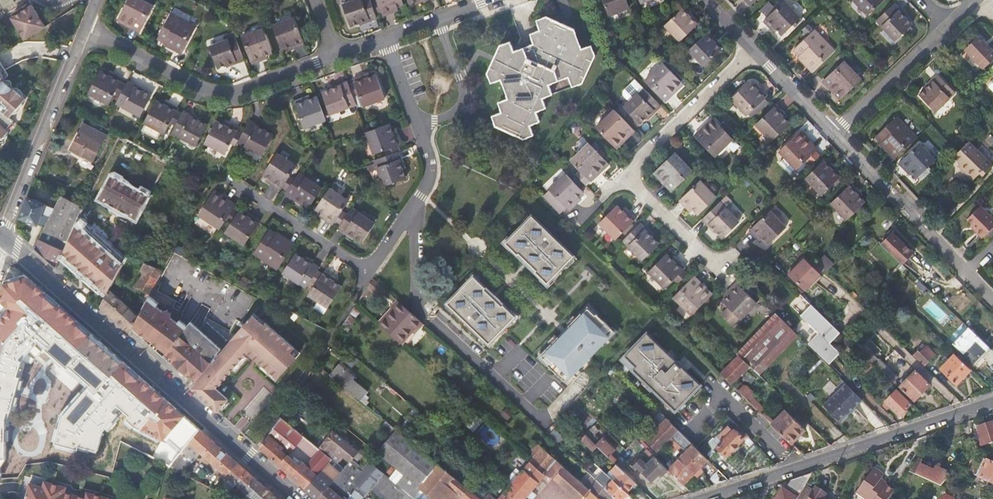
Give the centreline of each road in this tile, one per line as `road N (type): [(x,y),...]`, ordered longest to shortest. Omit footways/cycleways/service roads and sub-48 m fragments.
road 1 (secondary): [(1,238),(297,498)]
road 2 (residential): [(755,47),(631,172),(635,190),(716,271)]
road 3 (residential): [(992,401),(700,498)]
road 4 (residential): [(85,29),(197,93),(234,97),(336,58)]
road 5 (residential): [(408,206),(417,227),(419,313),(543,420)]
road 6 (residential): [(229,179),(367,273),(408,206)]
road 7 (residential): [(838,132),(992,300)]
road 8 (residential): [(1,238),(85,29)]
road 9 (residential): [(947,25),(838,132)]
road 10 (residential): [(438,23),(459,106),(416,128)]

